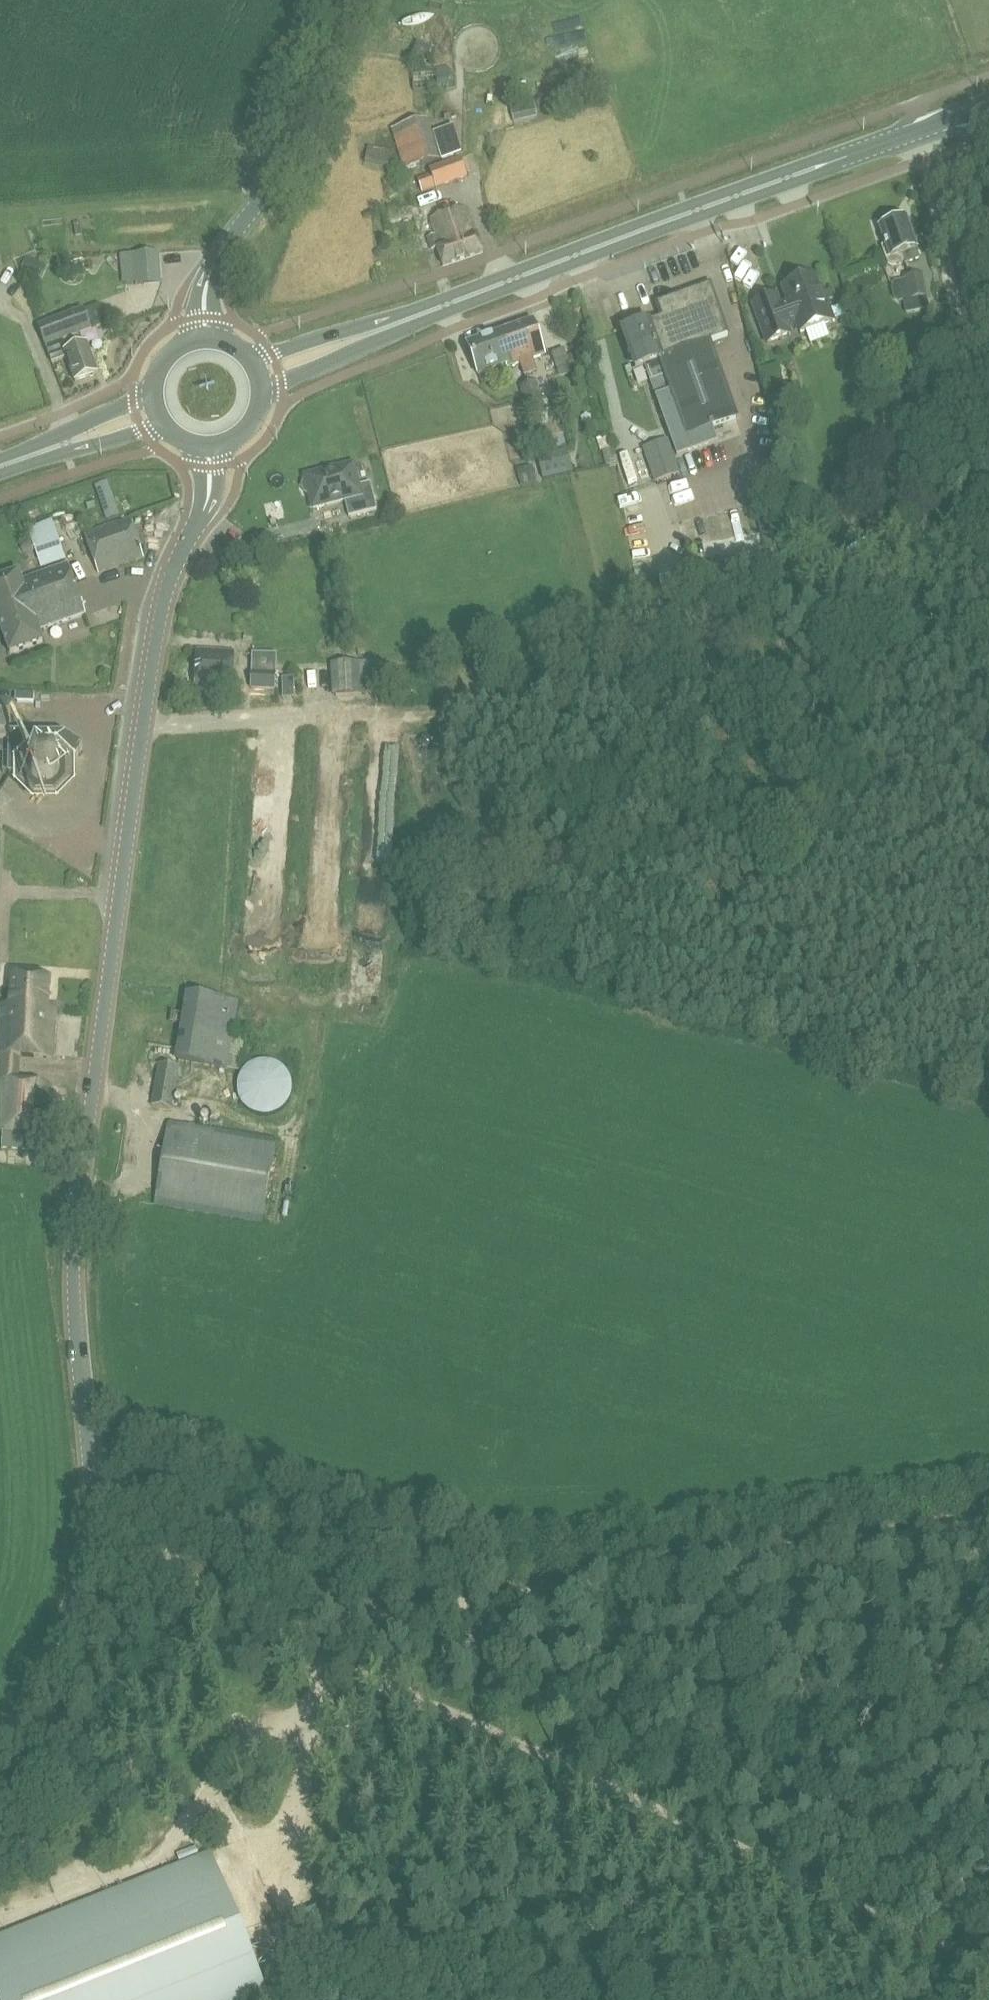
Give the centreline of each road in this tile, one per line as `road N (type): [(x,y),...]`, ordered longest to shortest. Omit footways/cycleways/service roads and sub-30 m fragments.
road 1 (tertiary): [(0,1758),(51,1676),(90,1562),(74,1270),(80,1175),(161,606),(196,527)]
road 2 (track): [(988,1519),(298,1625),(254,1619),(190,1578)]
road 3 (track): [(988,1966),(482,1732),(344,1662),(298,1625)]
road 4 (primary): [(419,316),(988,104)]
road 5 (track): [(988,473),(917,129)]
road 6 (tertiary): [(222,251),(295,141),(351,0)]
road 7 (primary): [(264,393),(419,316)]
road 8 (primary): [(419,316),(254,358)]
road 9 (track): [(190,1578),(89,1469)]
road 10 (primary): [(30,453),(163,422)]
road 11 (primary): [(152,393),(30,453)]

